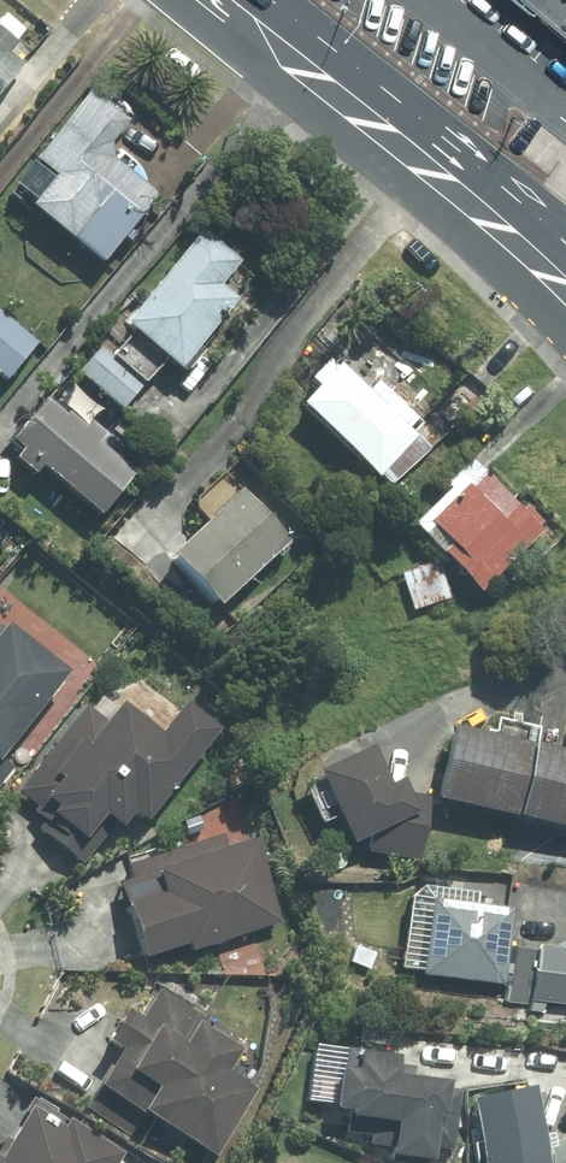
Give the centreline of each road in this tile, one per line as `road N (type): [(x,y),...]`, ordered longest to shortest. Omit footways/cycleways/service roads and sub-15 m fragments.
road 1 (primary): [(565,281),(227,0)]

